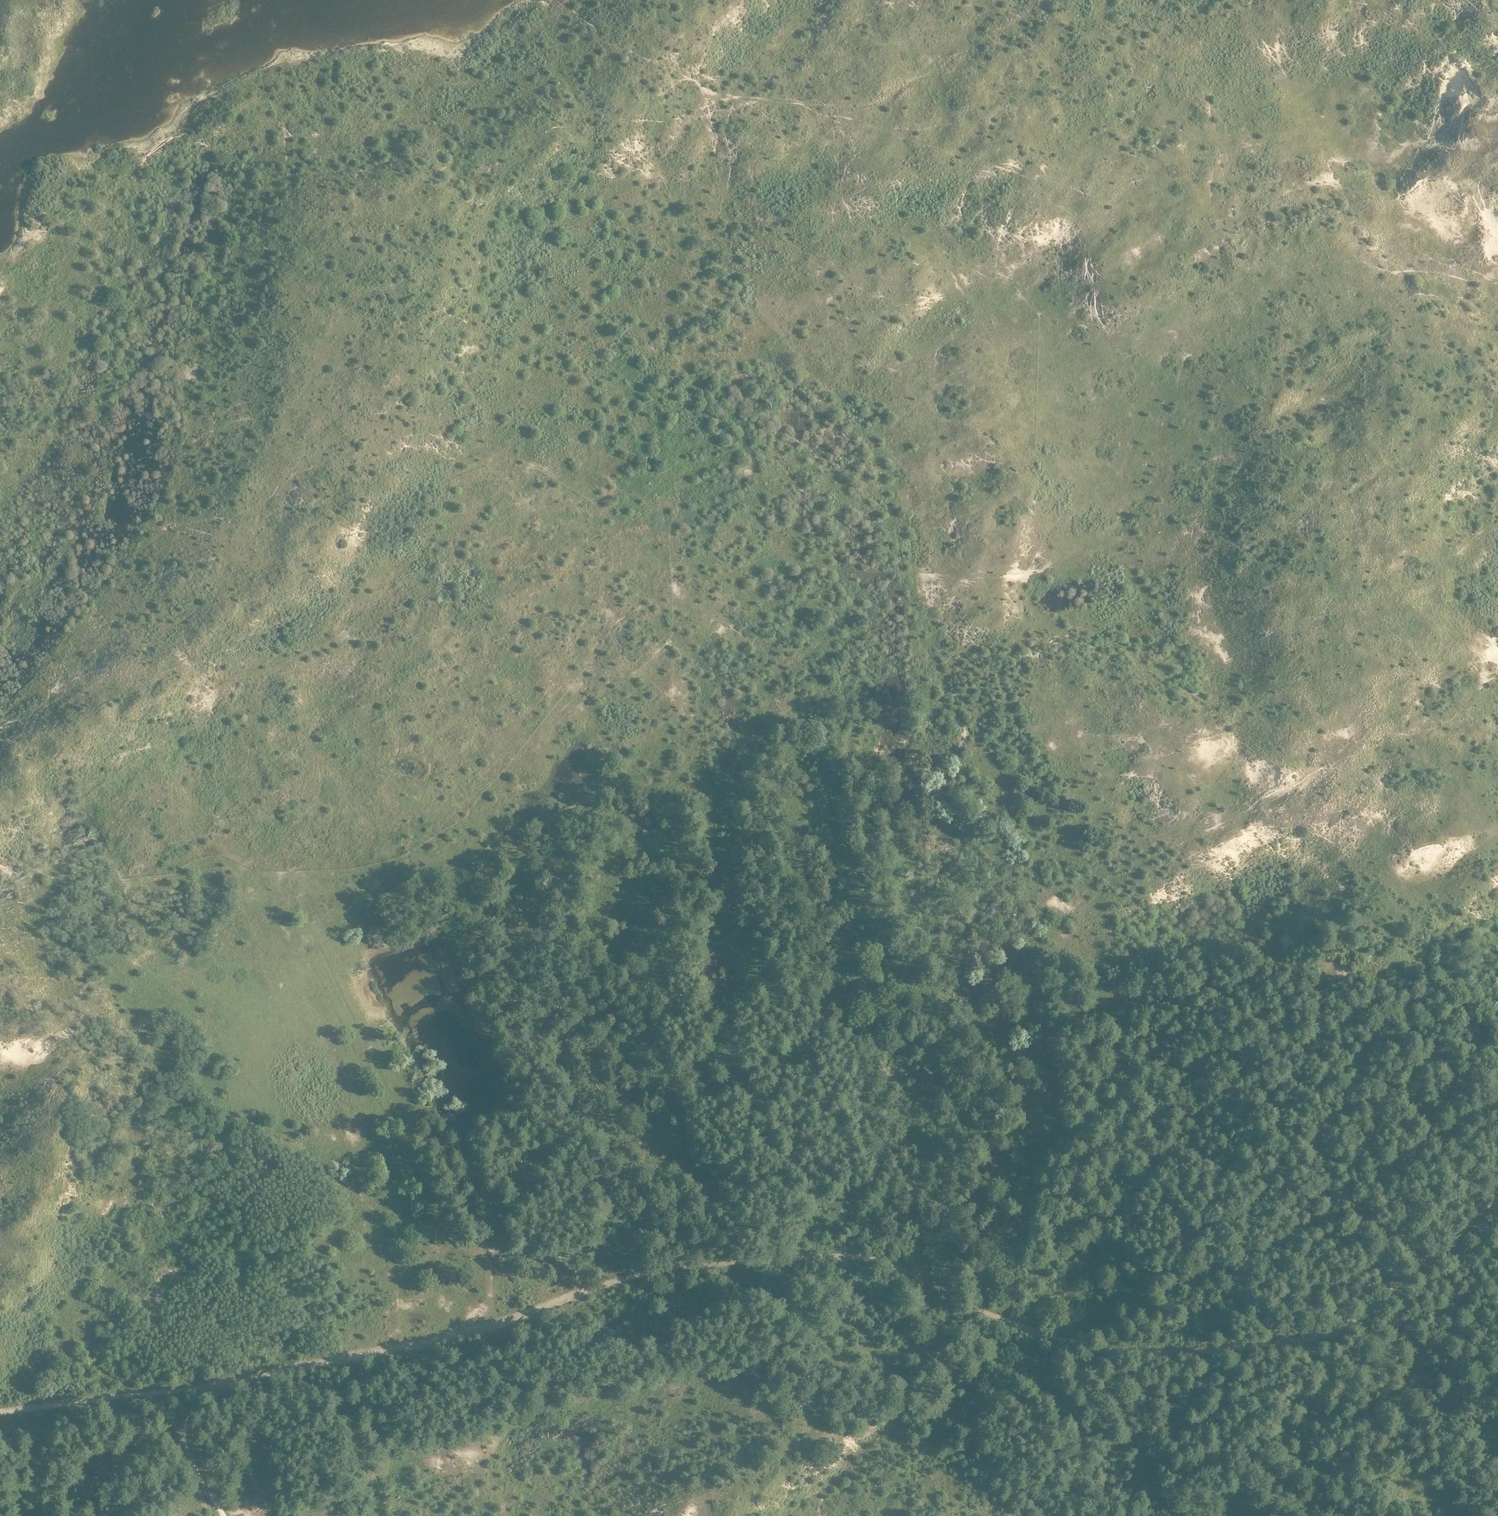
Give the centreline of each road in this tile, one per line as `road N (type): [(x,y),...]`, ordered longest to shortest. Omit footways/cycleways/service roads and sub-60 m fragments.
road 1 (track): [(0,1411),(216,1383),(411,1344),(664,1268),(807,1257),(882,1263),(1086,1347),(1140,1353),(1282,1341),(1333,1330),(1376,1301),(1443,1248),(1497,1187)]
road 2 (track): [(155,1391),(225,1515)]

